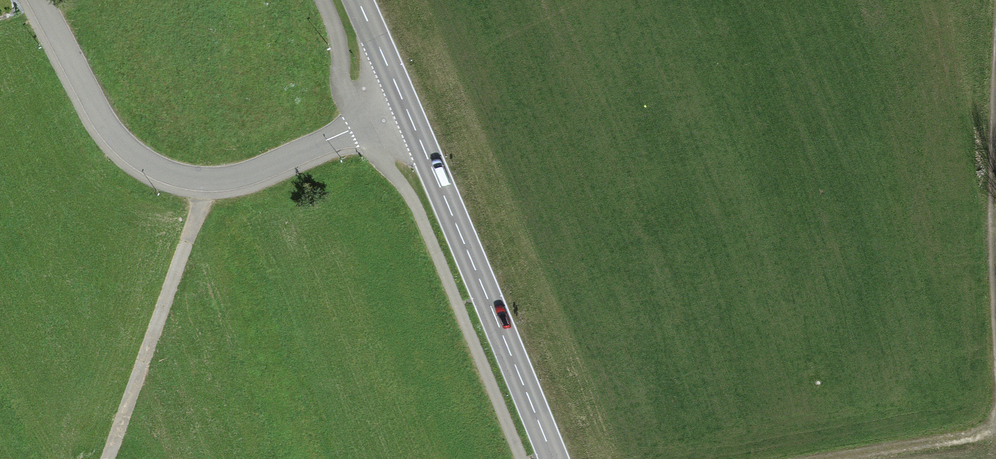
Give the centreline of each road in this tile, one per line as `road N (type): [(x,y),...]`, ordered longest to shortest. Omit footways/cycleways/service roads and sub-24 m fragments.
road 1 (residential): [(406,108),(260,166),(198,177),(132,153),(86,98),(37,0)]
road 2 (secondary): [(406,108),(553,458)]
road 3 (track): [(995,91),(987,195),(995,373)]
road 4 (track): [(995,432),(838,458)]

